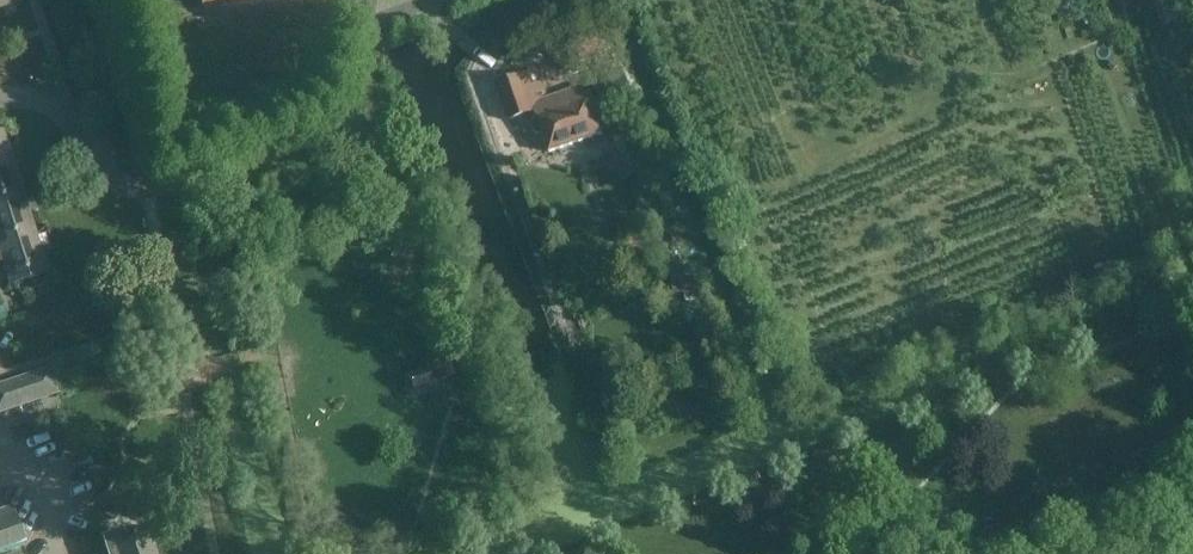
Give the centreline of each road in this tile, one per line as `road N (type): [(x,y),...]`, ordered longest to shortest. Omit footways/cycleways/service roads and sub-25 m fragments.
road 1 (residential): [(149,187),(322,130),(340,111),(353,73),(362,15)]
road 2 (residential): [(149,187),(112,174),(61,113),(35,99),(0,96)]

